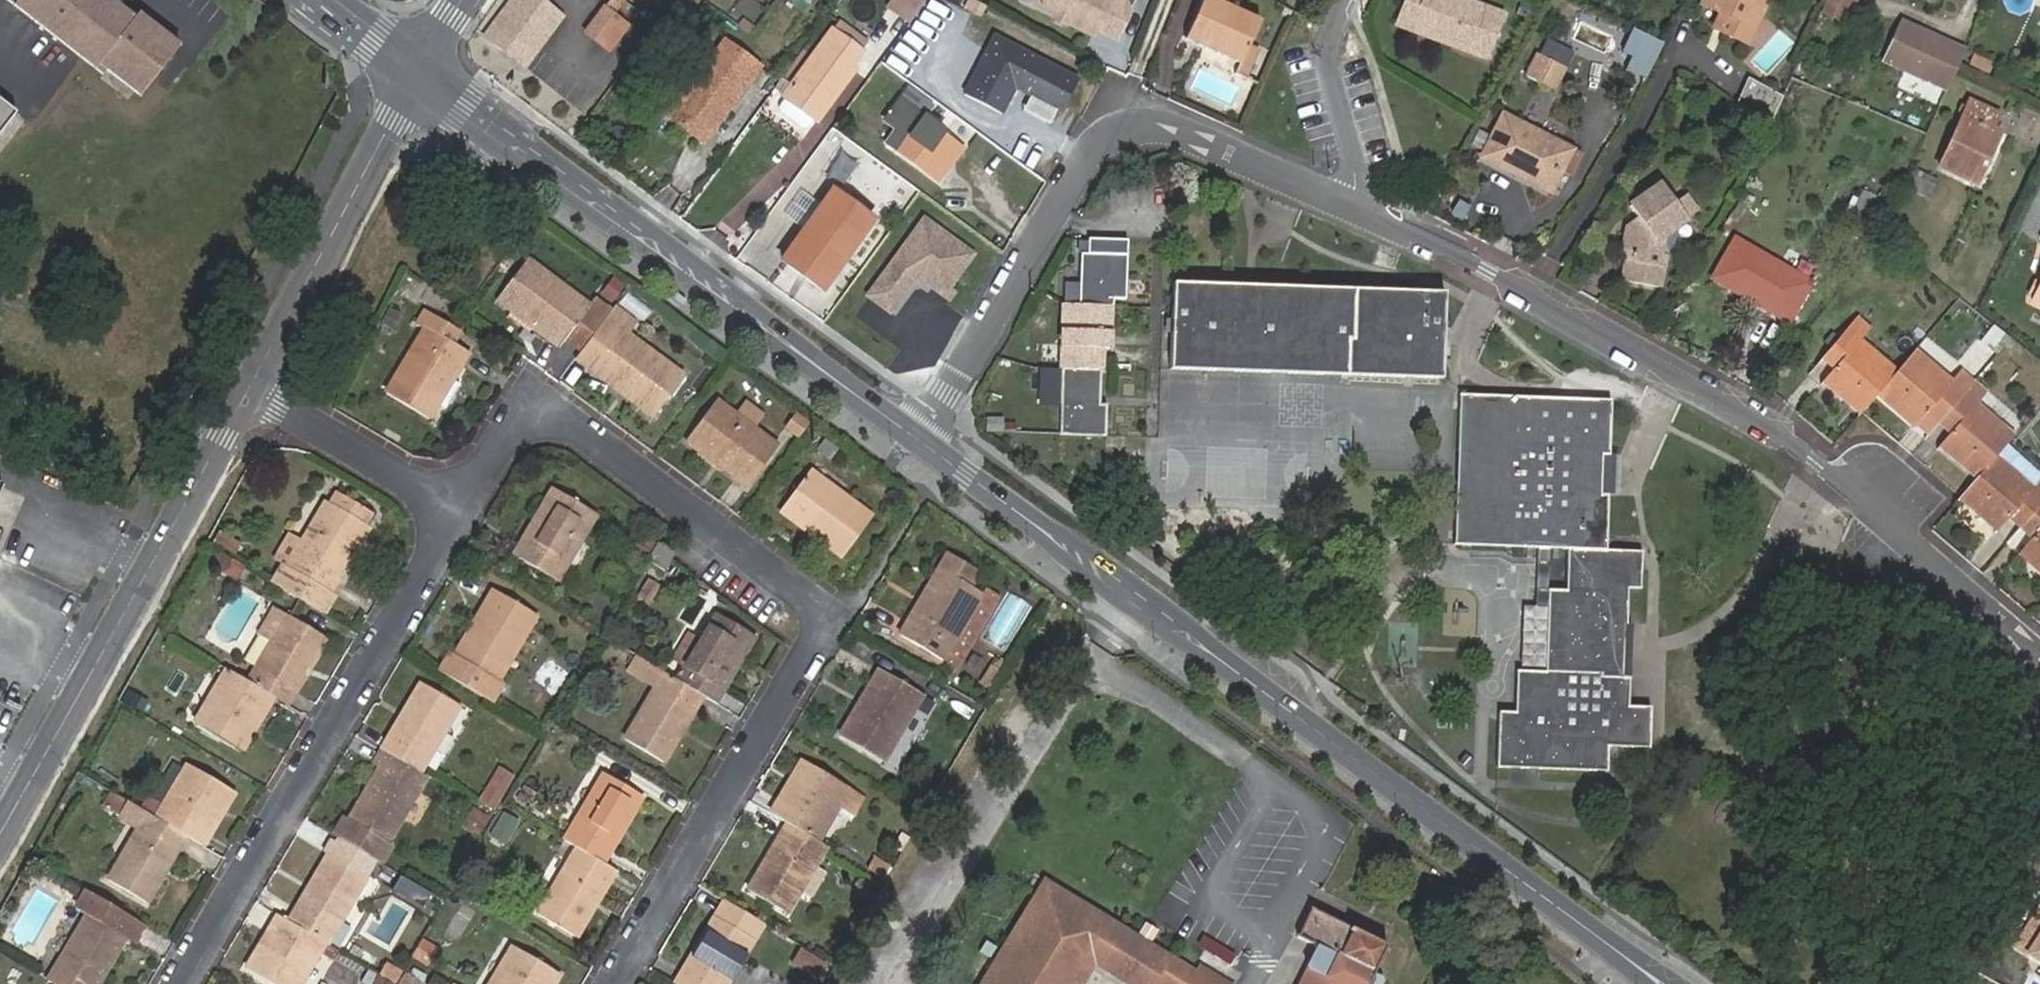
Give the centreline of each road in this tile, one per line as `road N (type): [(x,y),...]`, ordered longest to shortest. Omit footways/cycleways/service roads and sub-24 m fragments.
road 1 (tertiary): [(912,435),(1658,983)]
road 2 (residential): [(458,511),(509,432),(540,418),(568,422),(810,601),(820,618),(816,638),(611,983)]
road 3 (residential): [(912,435),(933,415),(1078,167),(1114,131),(1140,122),(1186,129),(1368,210)]
road 4 (tertiary): [(421,73),(912,435)]
road 5 (residential): [(1368,210),(1499,274),(1789,441),(1847,488)]
road 6 (residential): [(458,511),(176,983)]
road 7 (residential): [(0,831),(249,389)]
road 8 (residential): [(249,389),(421,73)]
road 9 (residential): [(249,389),(458,511)]
road 10 (residential): [(1342,0),(1327,53),(1368,210)]
road 11 (residential): [(2039,656),(1909,543)]
road 12 (residential): [(1909,543),(1906,499),(1890,470),(1863,465),(1847,488)]

